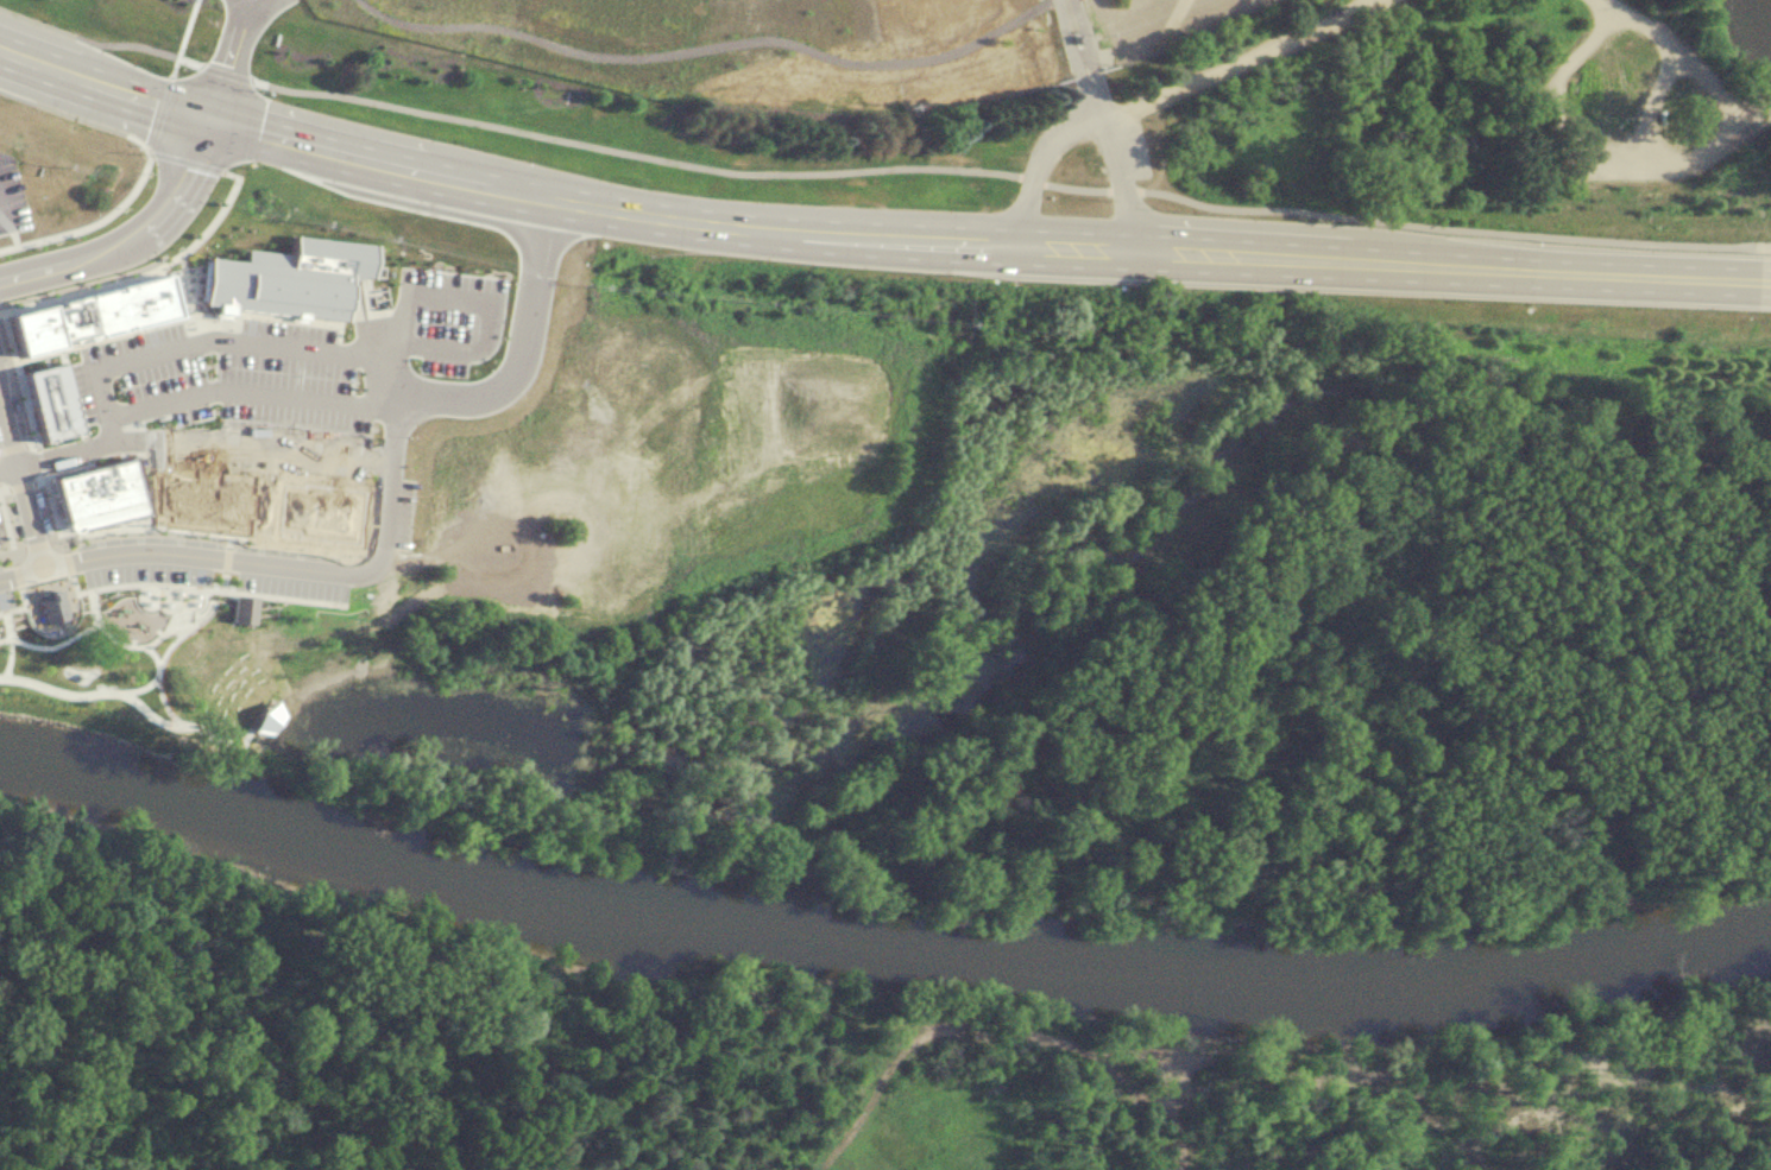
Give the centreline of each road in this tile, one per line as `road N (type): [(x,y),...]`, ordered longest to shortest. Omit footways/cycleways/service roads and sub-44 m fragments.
road 1 (primary): [(0,44),(208,118),(609,208),(863,238),(1128,248)]
road 2 (primary): [(1128,248),(1770,282)]
road 3 (residential): [(0,580),(131,552),(354,575),(382,561)]
road 4 (tertiary): [(0,276),(144,230),(179,195),(208,118)]
road 5 (residential): [(0,395),(45,569)]

